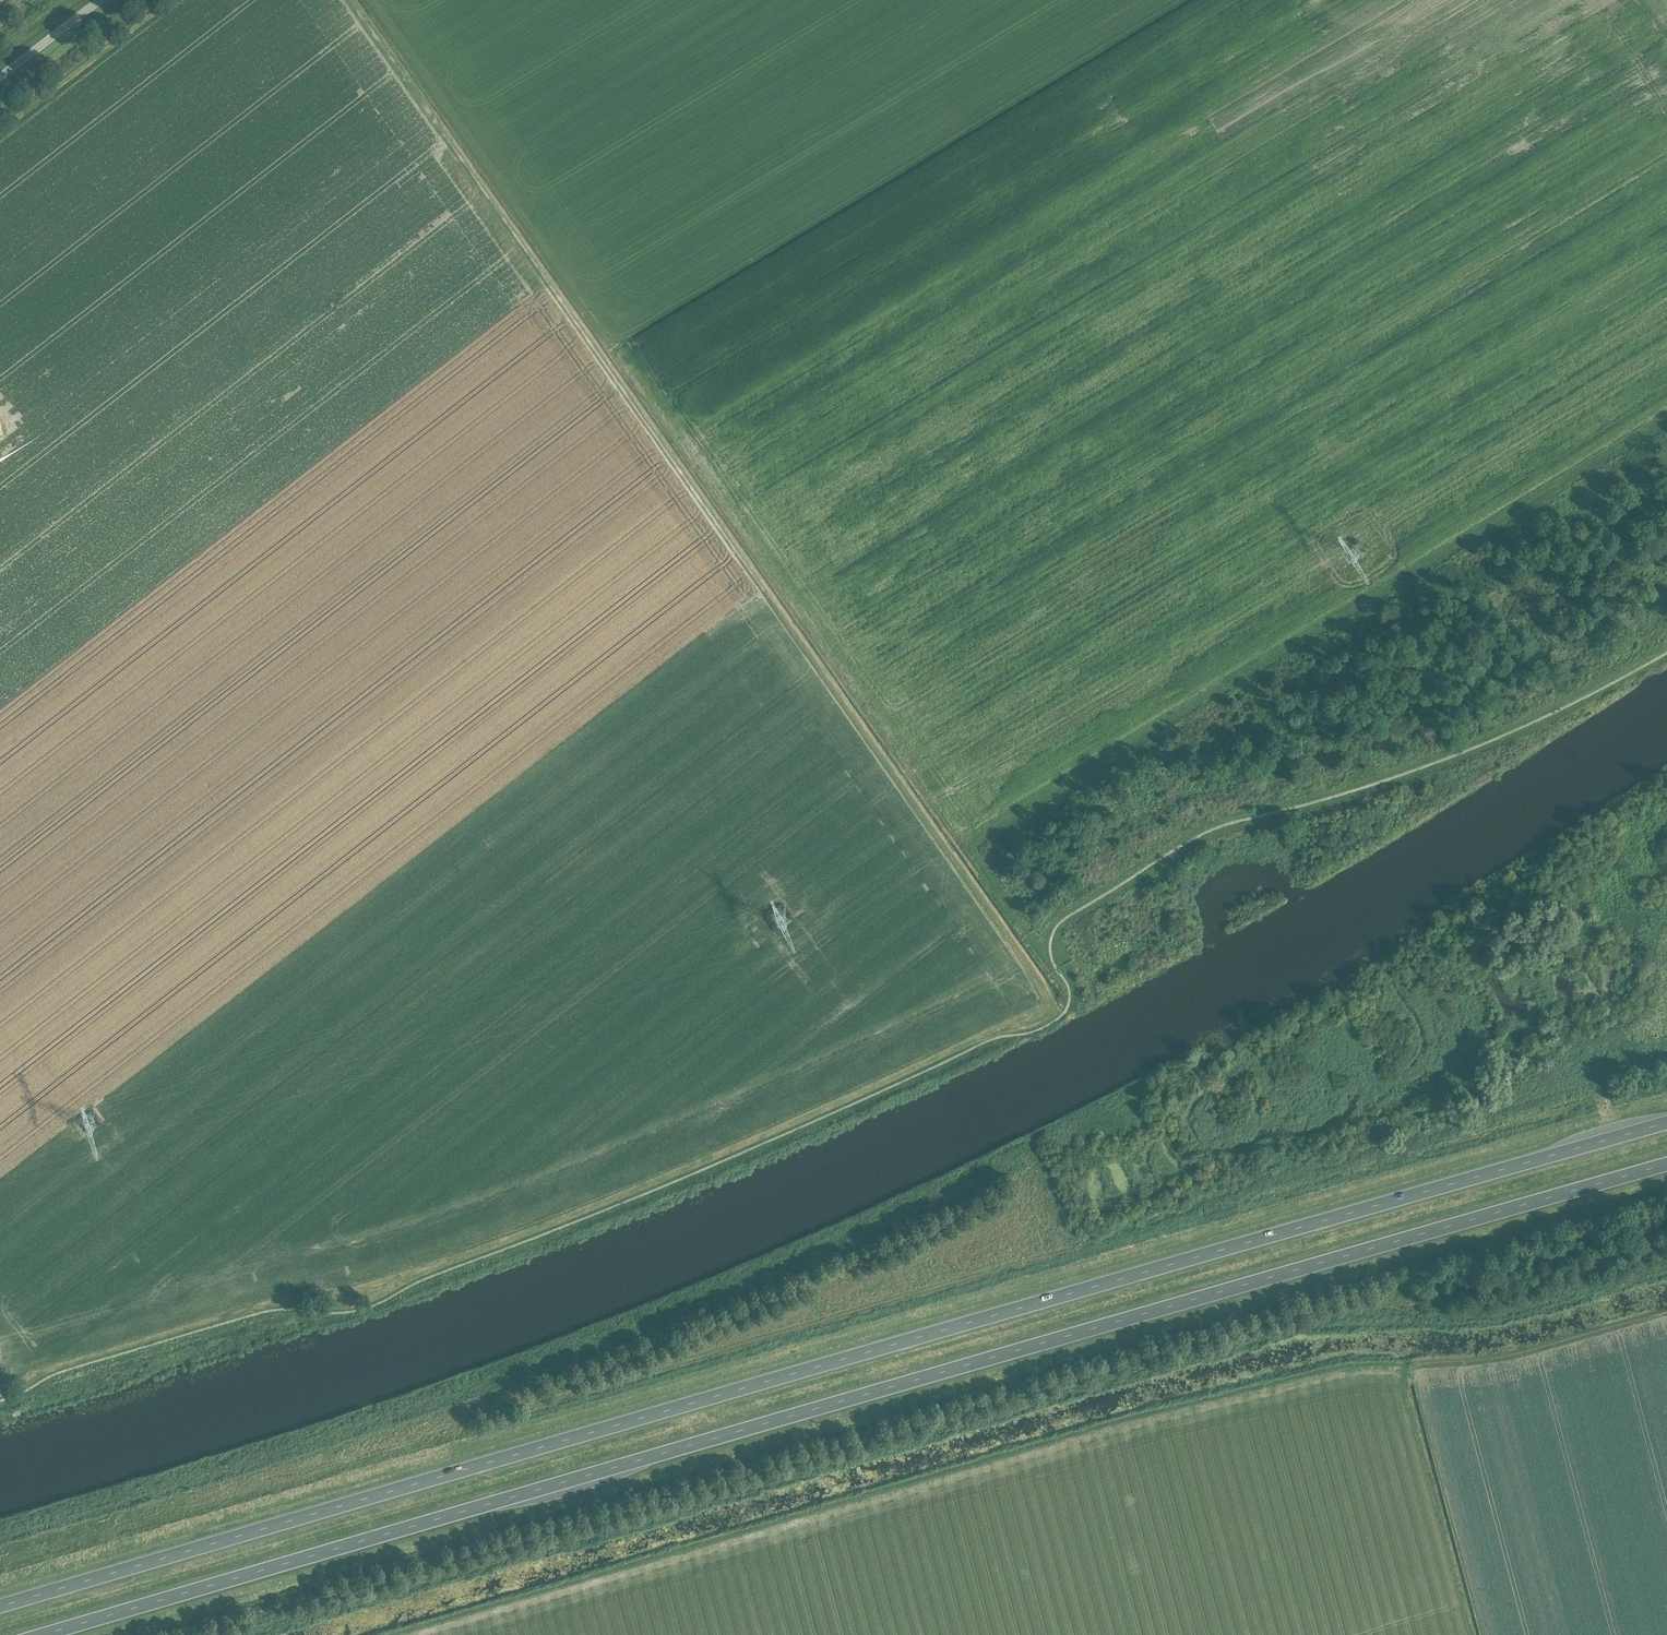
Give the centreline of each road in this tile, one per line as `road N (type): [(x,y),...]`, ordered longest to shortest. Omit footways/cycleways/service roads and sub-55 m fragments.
road 1 (trunk): [(1666,1122),(0,1612)]
road 2 (trunk): [(53,1634),(1666,1167)]
road 3 (tertiary): [(0,77),(101,0)]

